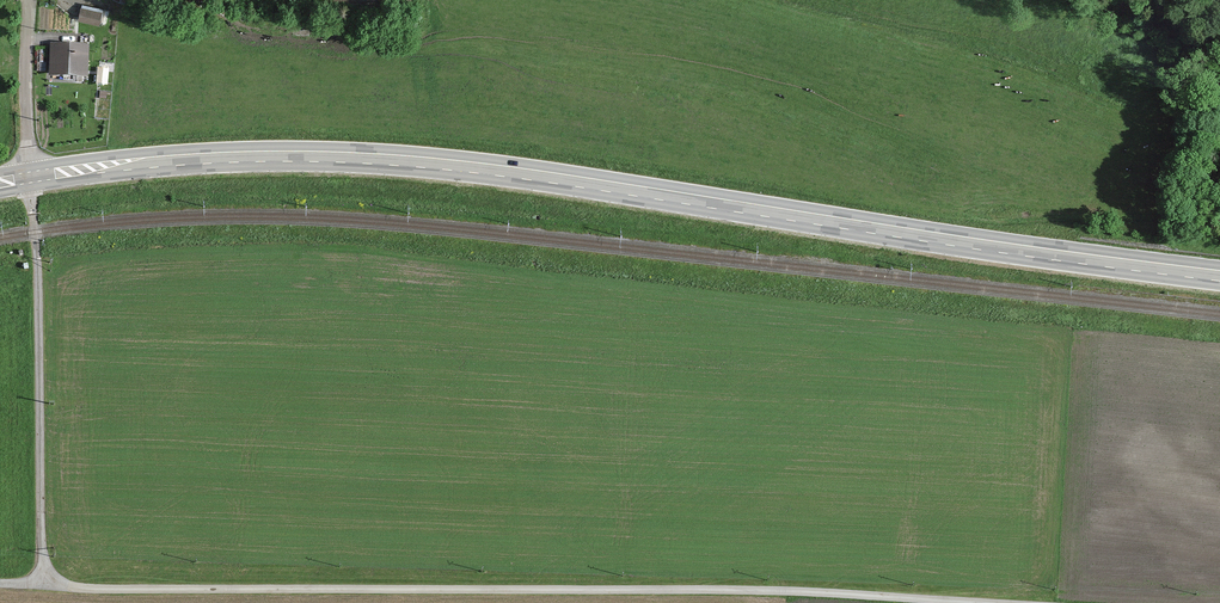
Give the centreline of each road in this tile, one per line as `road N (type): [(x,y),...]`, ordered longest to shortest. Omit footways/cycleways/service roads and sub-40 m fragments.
road 1 (primary): [(1219,277),(378,159),(218,158),(29,179)]
road 2 (unclassified): [(1016,602),(761,588),(43,584)]
road 3 (unclassified): [(43,584),(29,179)]
road 4 (unclassified): [(29,179),(29,0)]

